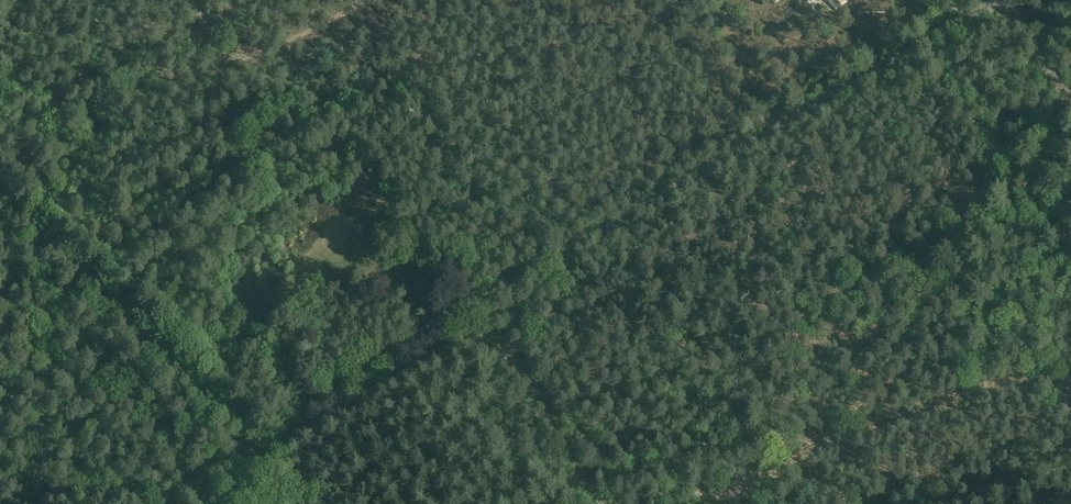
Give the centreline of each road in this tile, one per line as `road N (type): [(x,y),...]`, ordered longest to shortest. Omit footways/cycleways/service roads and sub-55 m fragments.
road 1 (unclassified): [(227,503),(312,402),(1000,0)]
road 2 (track): [(598,503),(531,385),(483,347),(447,352),(270,450)]
road 3 (track): [(0,113),(26,95),(235,63),(380,0)]
road 4 (track): [(1070,402),(1054,383),(1001,385),(703,503)]
road 5 (track): [(1006,0),(1070,103)]

